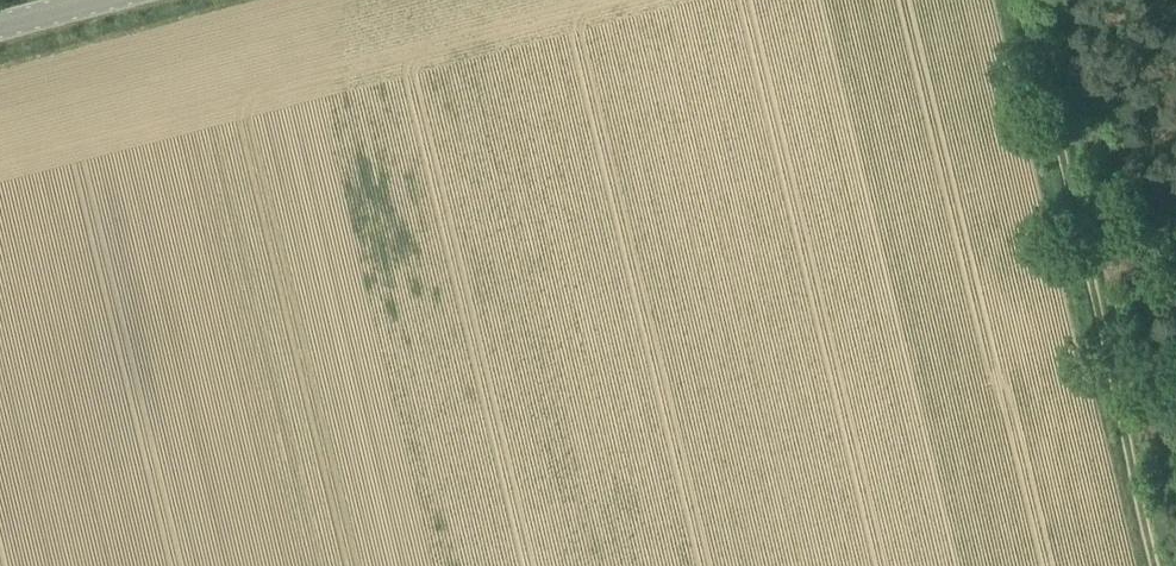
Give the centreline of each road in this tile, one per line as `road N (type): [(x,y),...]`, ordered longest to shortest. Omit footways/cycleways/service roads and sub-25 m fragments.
road 1 (track): [(1150,565),(1021,0)]

